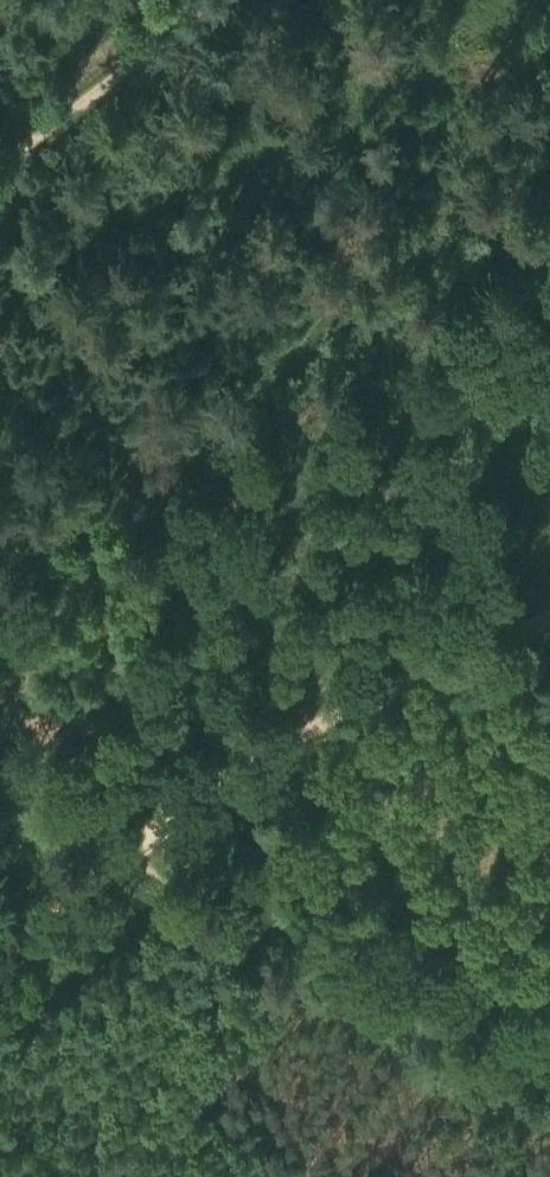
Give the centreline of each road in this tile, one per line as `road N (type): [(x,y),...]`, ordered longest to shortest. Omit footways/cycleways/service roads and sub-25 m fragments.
road 1 (track): [(549,619),(227,772),(119,857)]
road 2 (track): [(0,174),(217,0)]
road 3 (track): [(119,857),(0,955)]

